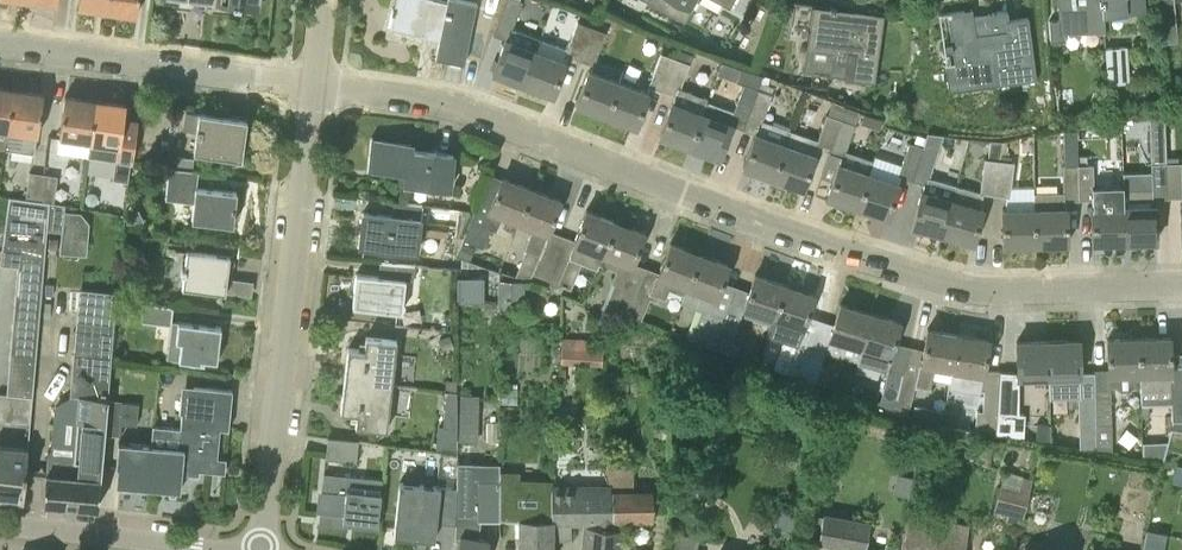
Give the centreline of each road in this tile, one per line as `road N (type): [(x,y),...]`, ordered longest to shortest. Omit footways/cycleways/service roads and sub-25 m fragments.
road 1 (residential): [(1181,283),(978,286),(463,104),(312,85)]
road 2 (residential): [(261,549),(312,85)]
road 3 (residential): [(0,50),(312,85)]
road 4 (tertiary): [(261,549),(68,532)]

